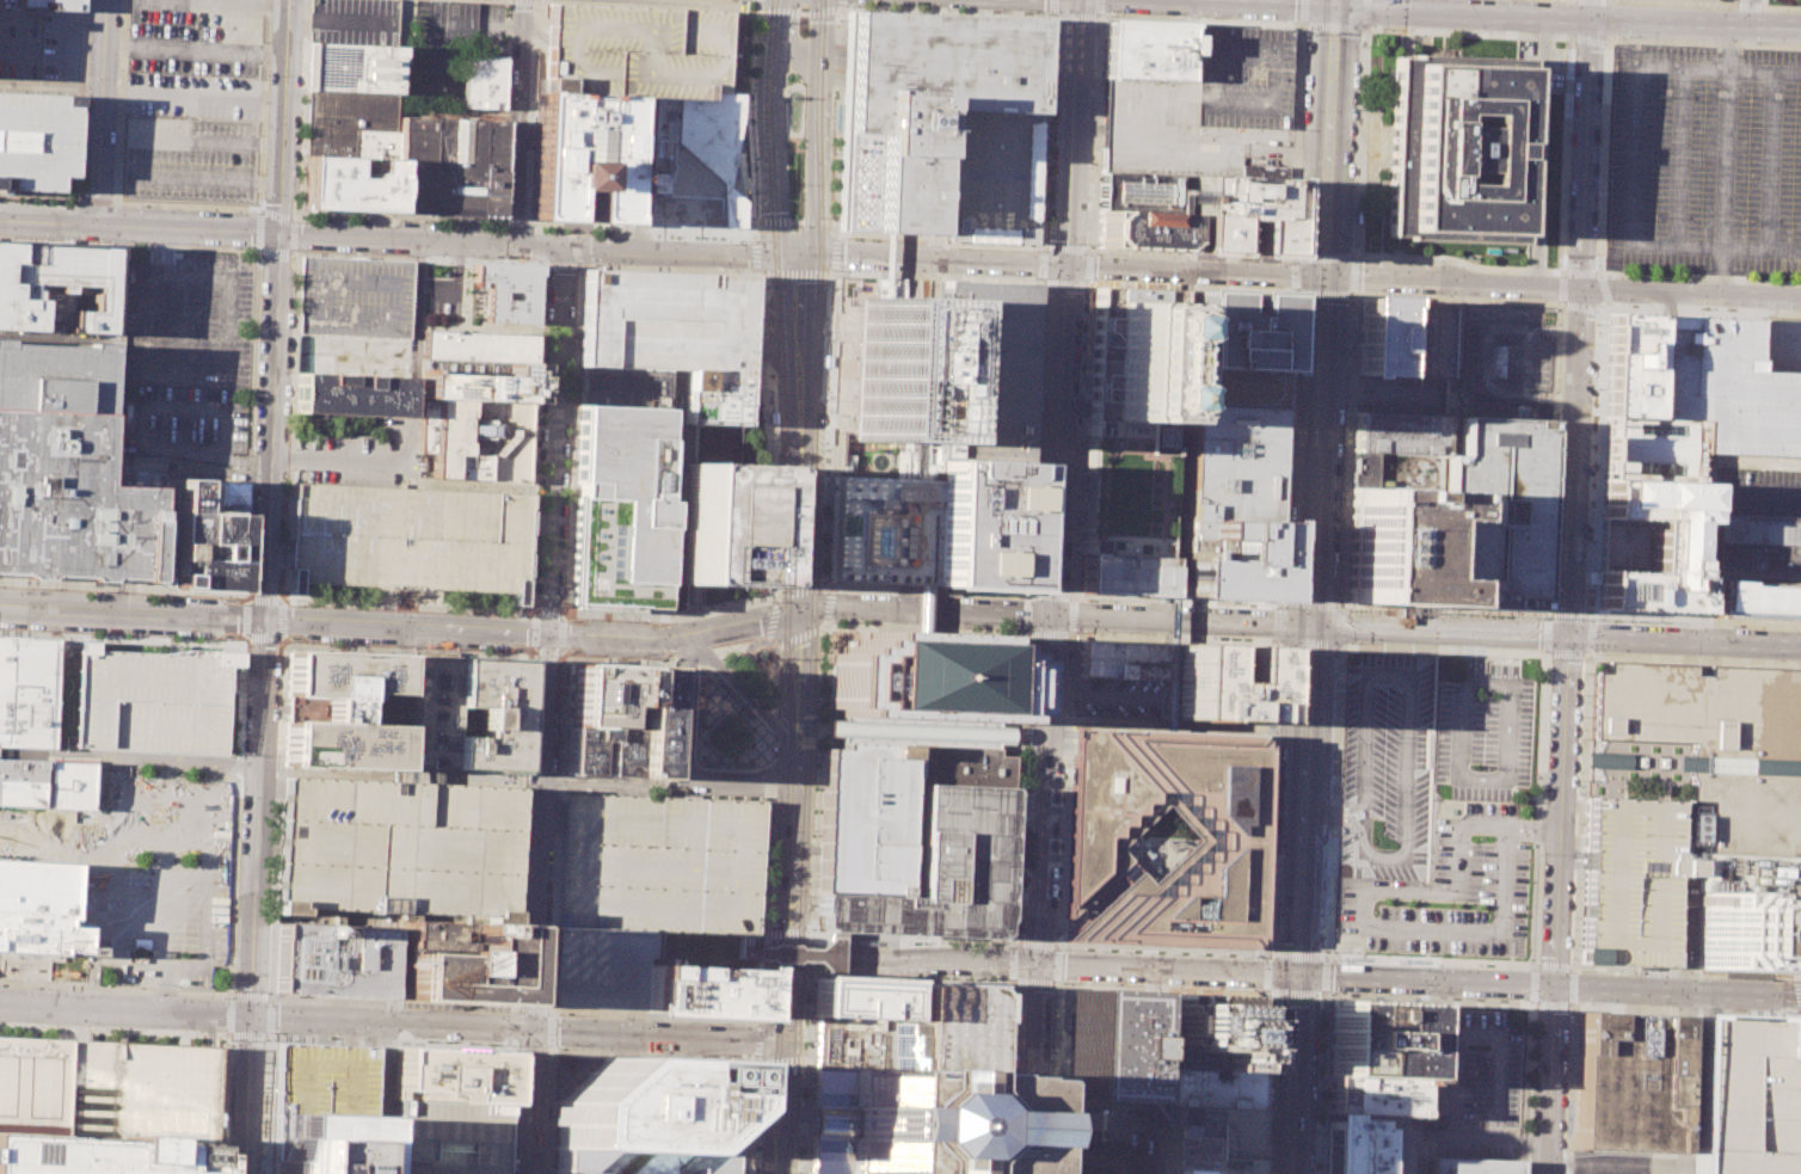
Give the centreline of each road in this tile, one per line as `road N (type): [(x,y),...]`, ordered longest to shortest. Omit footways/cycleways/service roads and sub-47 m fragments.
road 1 (residential): [(1590,0),(1546,1173)]
road 2 (tertiary): [(1051,615),(1075,0)]
road 3 (tertiary): [(1028,1173),(1051,615)]
road 4 (secondary): [(1321,278),(809,254)]
road 5 (tertiary): [(780,254),(278,233)]
road 6 (tertiary): [(1800,994),(1298,973)]
road 7 (secondary): [(1309,625),(1800,645)]
road 8 (secondary): [(1800,298),(1321,278)]
road 9 (tertiary): [(1334,6),(1800,25)]
road 10 (residential): [(266,619),(251,1018)]
road 11 (residential): [(533,1029),(546,633)]
road 12 (residential): [(546,633),(565,247)]
road 13 (residential): [(278,233),(266,619)]
road 14 (secondary): [(1309,625),(1298,973)]
road 15 (secondary): [(1321,278),(1309,625)]
road 16 (tertiary): [(533,1029),(251,1018)]
road 17 (secondary): [(266,619),(546,633)]
road 18 (tertiary): [(278,233),(0,219)]
road 19 (secondary): [(1334,6),(1321,278)]
road 20 (secondary): [(0,608),(266,619)]
road 21 (tertiary): [(1298,973),(1034,963)]
road 22 (secondary): [(1051,615),(1309,625)]
road 23 (secondary): [(776,0),(769,86),(780,254)]
road 24 (secondary): [(809,254),(814,0)]
road 25 (tertiary): [(785,1039),(533,1029)]
road 26 (tertiary): [(251,1018),(0,1006)]
road 27 (secondary): [(801,609),(1051,615)]
road 28 (tertiary): [(1034,963),(788,948)]
road 29 (residential): [(515,245),(524,0)]
road 30 (residential): [(288,0),(278,233)]
road 31 (residential): [(106,0),(98,223)]
road 32 (secondary): [(1298,973),(1289,1173)]
road 33 (secondary): [(799,430),(801,609)]
road 34 (secondary): [(801,609),(794,786)]
road 35 (secondary): [(780,254),(799,430)]
road 36 (secondary): [(799,430),(809,254)]
road 37 (secondary): [(794,786),(788,948)]
road 38 (residential): [(251,1018),(244,1173)]
road 39 (tertiary): [(1185,0),(1334,6)]
road 40 (residential): [(528,1173),(533,1029)]
road 41 (secondary): [(546,633),(687,633)]
road 42 (secondary): [(785,1039),(778,1173)]

